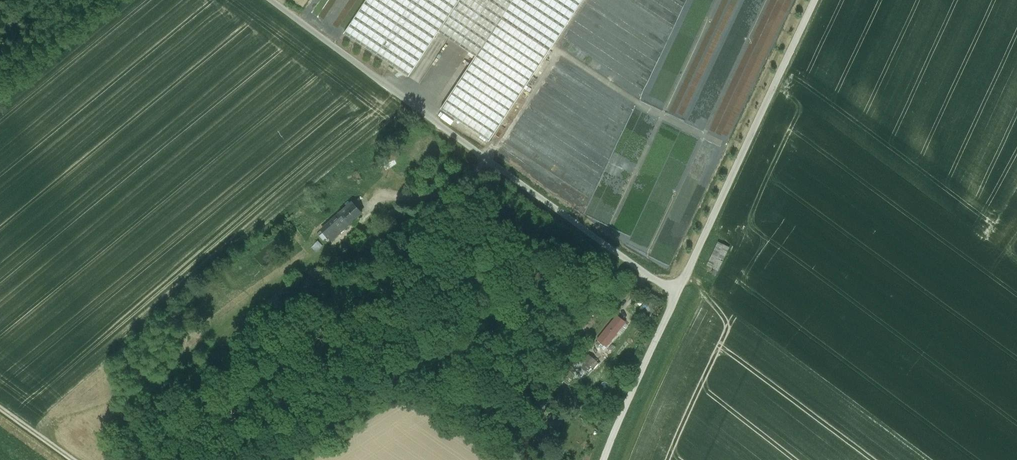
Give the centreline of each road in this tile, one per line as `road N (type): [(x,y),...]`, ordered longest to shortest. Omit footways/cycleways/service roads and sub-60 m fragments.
road 1 (unclassified): [(677,293),(272,0)]
road 2 (unclassified): [(677,293),(815,0)]
road 3 (unclassified): [(605,459),(677,293)]

